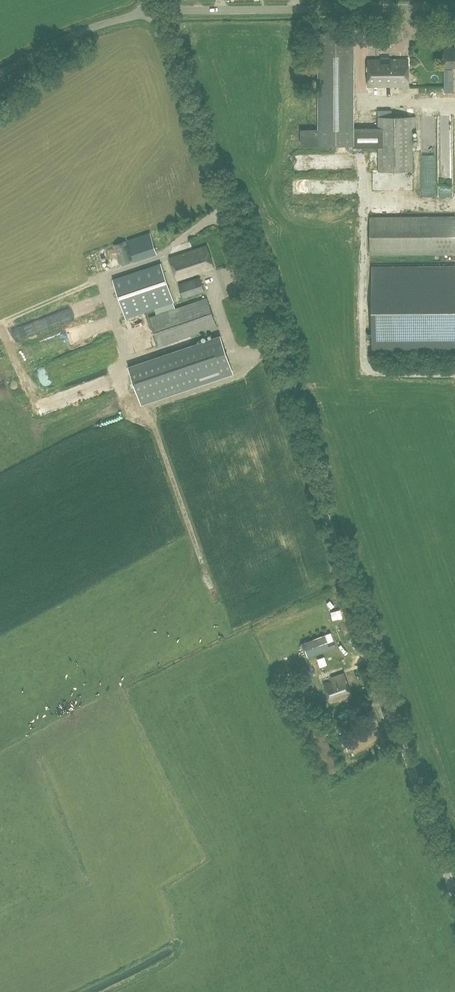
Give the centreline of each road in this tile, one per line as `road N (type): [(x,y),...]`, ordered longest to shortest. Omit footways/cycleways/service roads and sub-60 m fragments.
road 1 (unclassified): [(454,892),(156,11)]
road 2 (unclassified): [(156,11),(454,9)]
road 3 (unclassified): [(0,76),(74,34),(156,11)]

